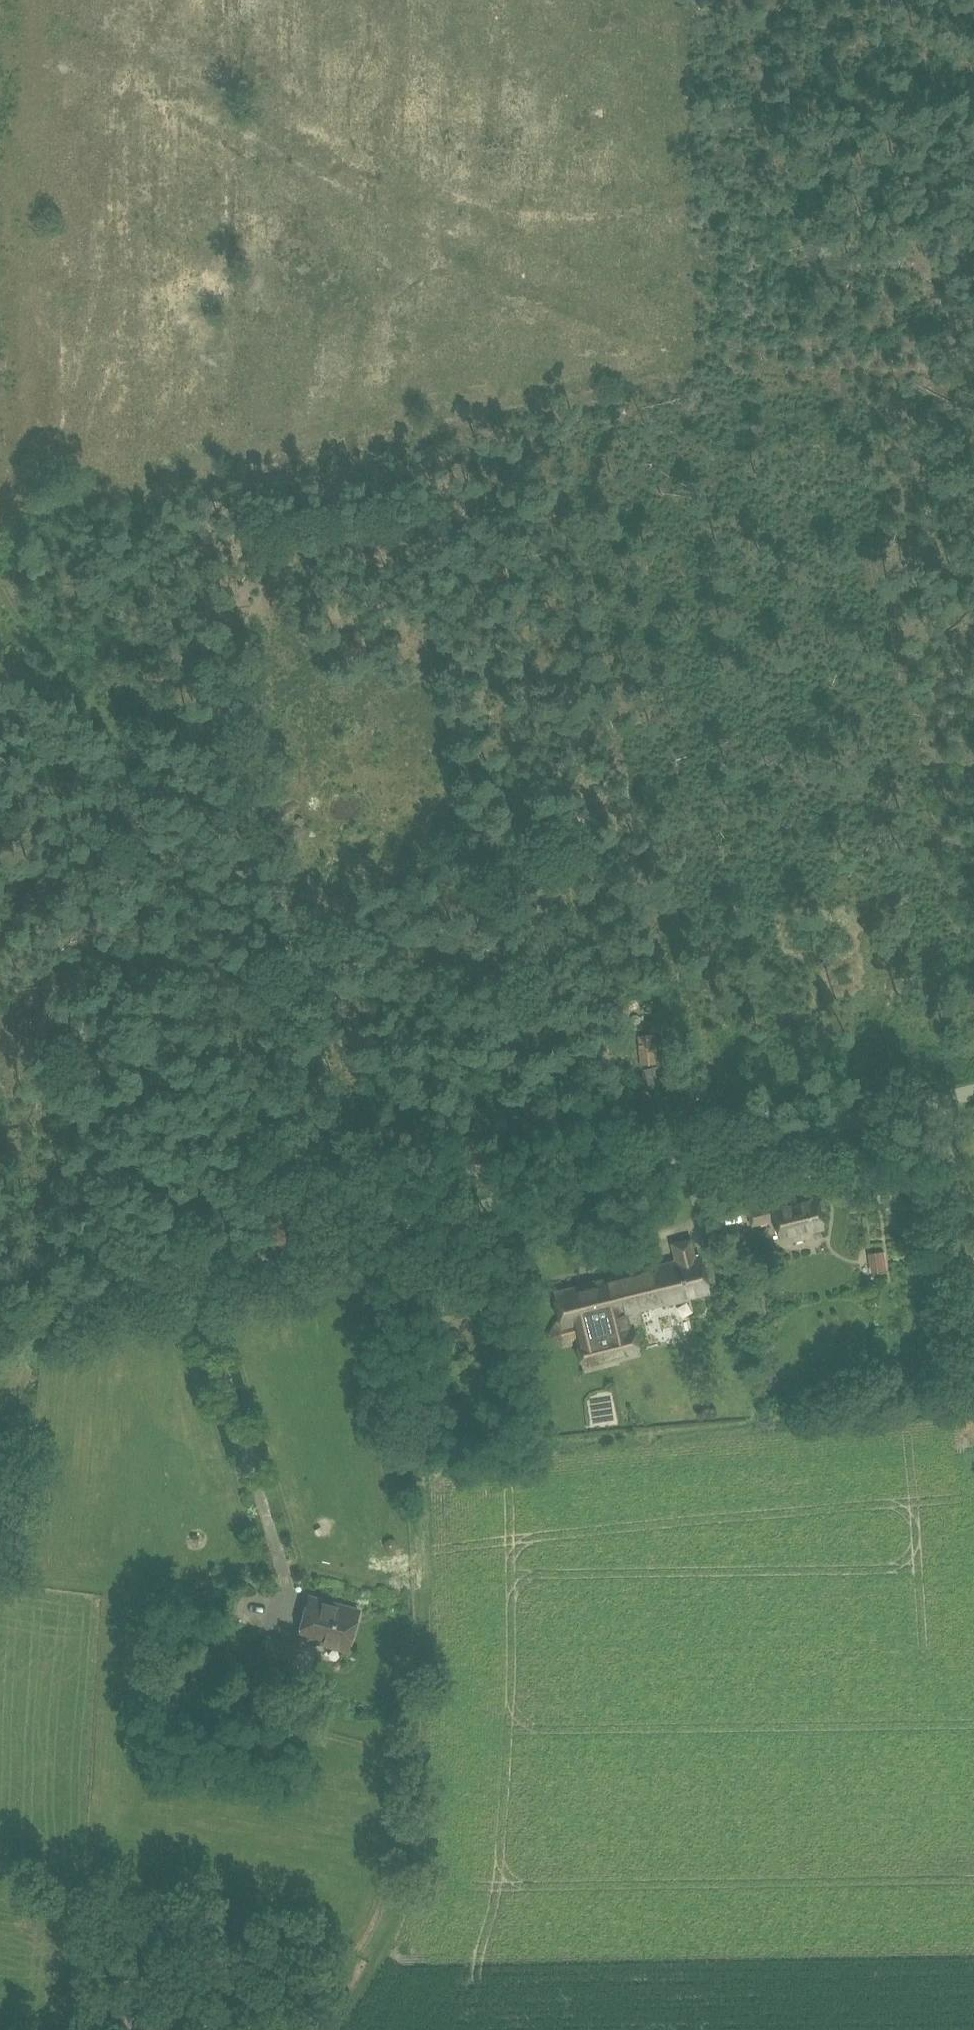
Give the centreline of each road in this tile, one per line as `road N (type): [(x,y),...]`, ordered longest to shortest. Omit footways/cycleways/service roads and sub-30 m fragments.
road 1 (unclassified): [(0,1325),(973,1093)]

